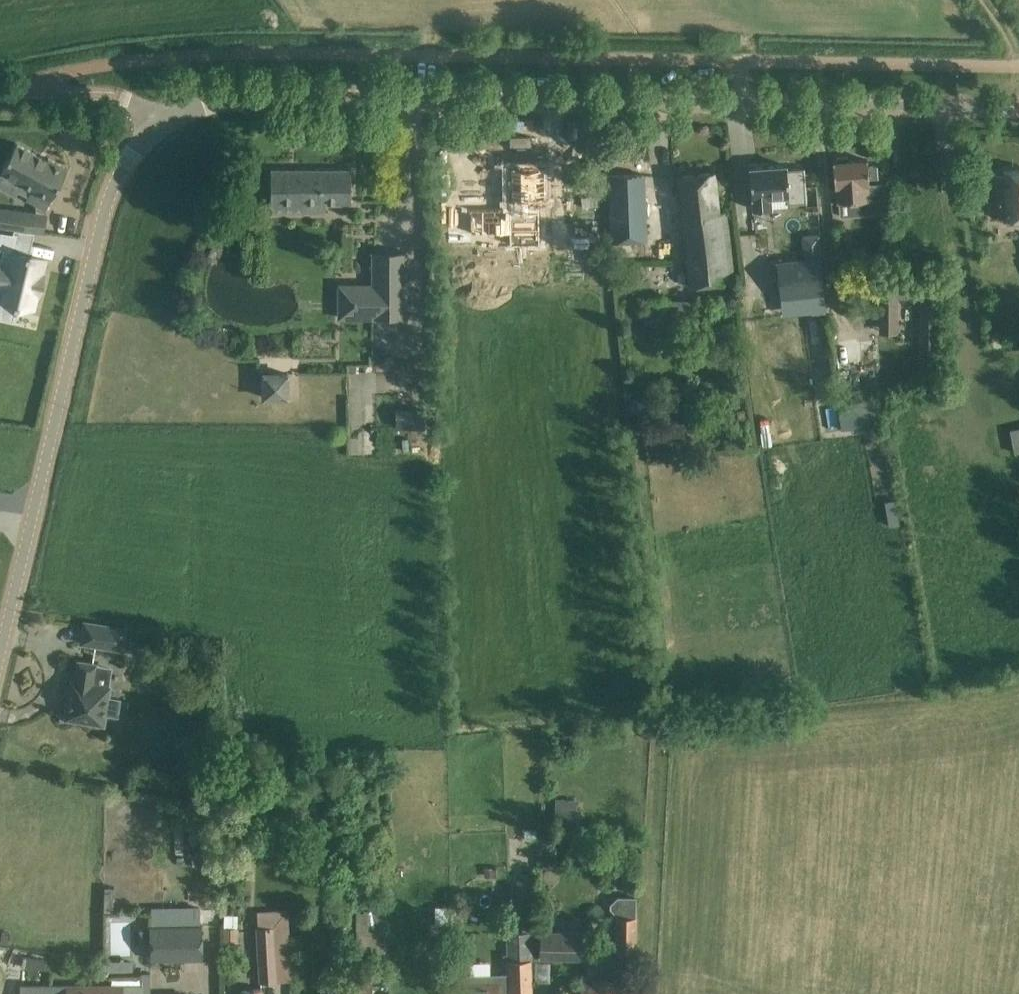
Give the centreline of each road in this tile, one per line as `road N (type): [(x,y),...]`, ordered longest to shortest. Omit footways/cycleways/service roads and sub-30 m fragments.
road 1 (tertiary): [(1018,108),(165,106)]
road 2 (tertiary): [(0,655),(110,190),(133,132),(165,106)]

